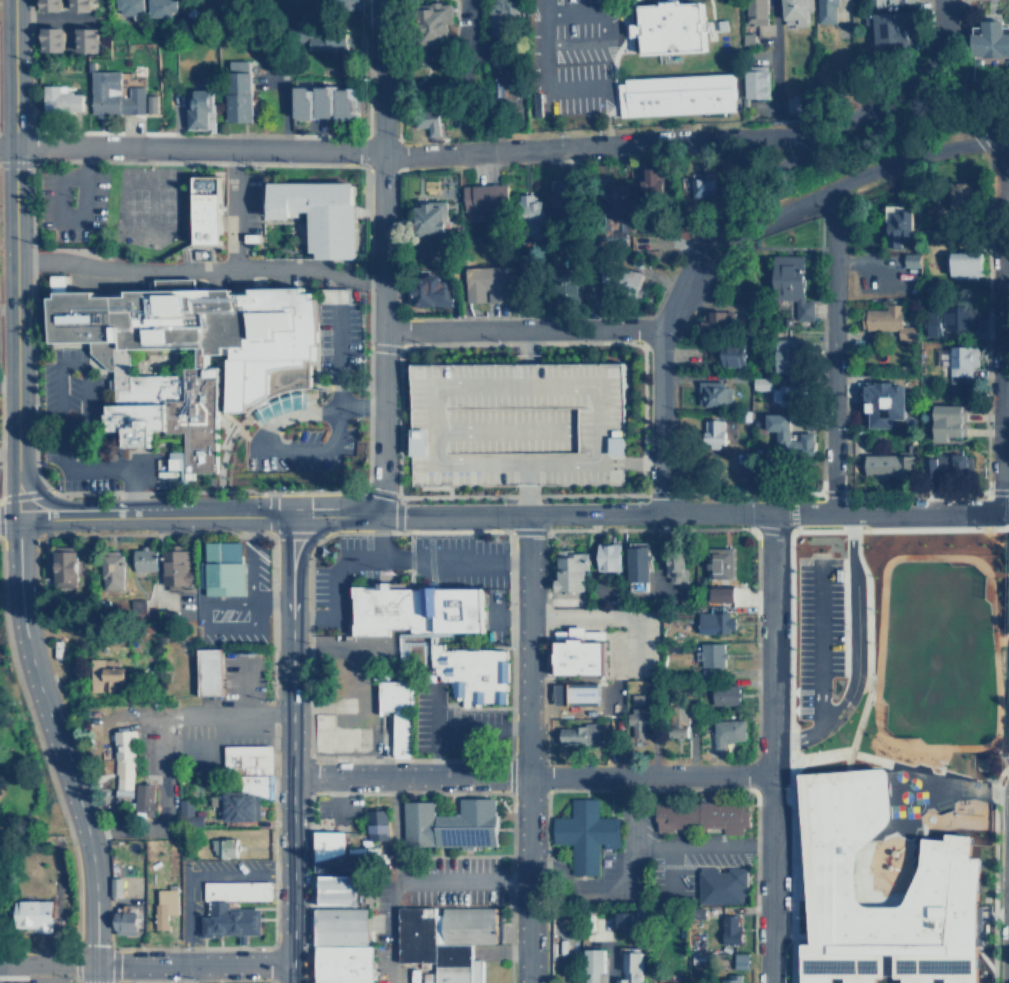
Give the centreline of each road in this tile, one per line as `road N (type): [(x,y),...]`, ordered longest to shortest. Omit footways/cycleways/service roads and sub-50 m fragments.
road 1 (residential): [(806,133),(381,156),(0,145)]
road 2 (tertiary): [(285,516),(1008,513)]
road 3 (residential): [(658,514),(659,328),(711,231),(806,133),(867,114),(902,90),(939,47),(944,0)]
road 4 (tertiary): [(378,516),(379,0)]
road 5 (residential): [(769,772),(289,775)]
road 6 (primary): [(15,519),(18,631),(88,852),(94,982)]
road 7 (residential): [(770,982),(769,514)]
road 8 (residential): [(527,982),(526,515)]
road 9 (primary): [(290,982),(285,516)]
road 10 (primary): [(16,430),(11,0)]
road 11 (residential): [(997,513),(998,142)]
road 12 (residential): [(695,270),(747,226),(830,187),(937,149),(1008,142)]
road 13 (residential): [(831,514),(830,187)]
road 14 (residential): [(290,964),(0,966)]
road 15 (residential): [(659,328),(380,328)]
road 16 (primary): [(89,517),(285,516)]
road 17 (residential): [(1008,982),(1008,791)]
road 18 (primary): [(89,517),(34,489),(16,430)]

